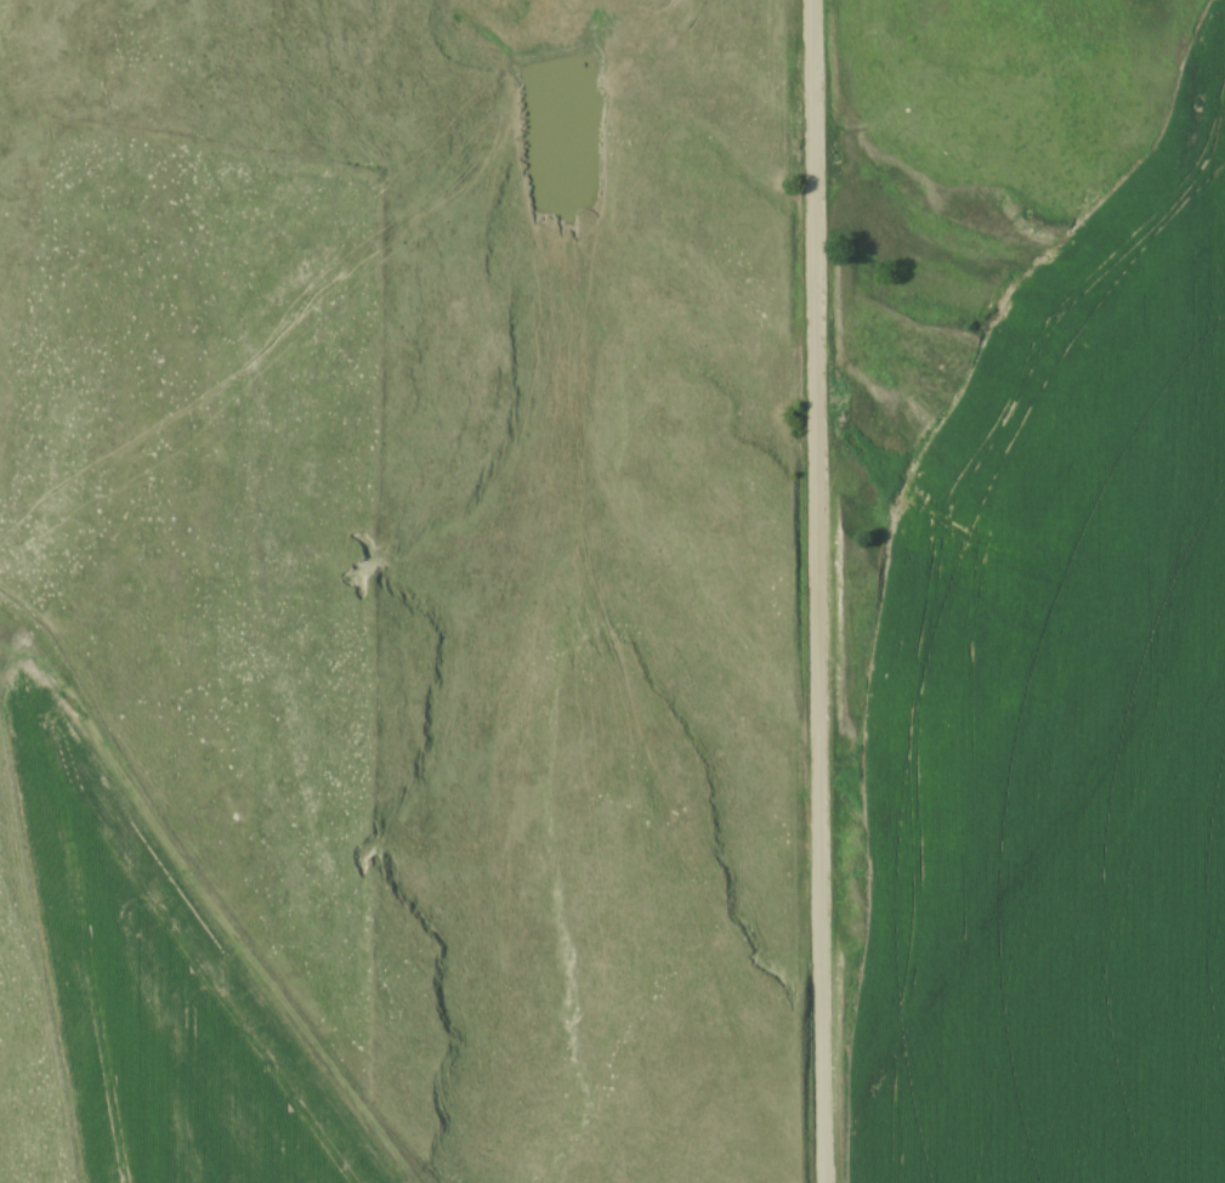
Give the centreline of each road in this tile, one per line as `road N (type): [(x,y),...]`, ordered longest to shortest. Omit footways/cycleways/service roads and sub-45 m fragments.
road 1 (residential): [(803,0),(820,1182)]

